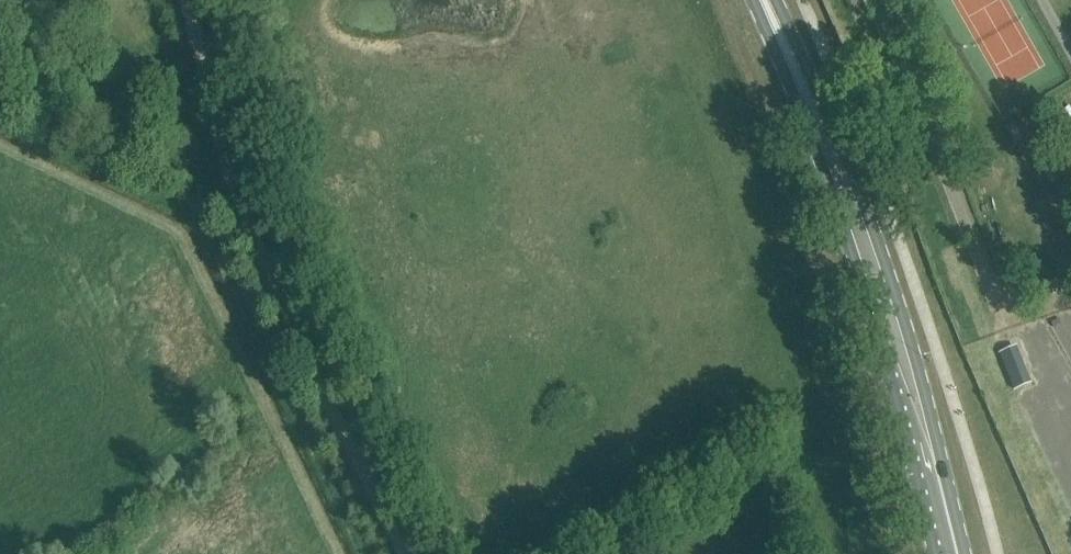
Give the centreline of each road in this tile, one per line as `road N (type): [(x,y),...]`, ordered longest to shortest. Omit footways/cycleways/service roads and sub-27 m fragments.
road 1 (track): [(185,0),(244,235),(403,553)]
road 2 (primary): [(946,553),(879,301),(767,0)]

